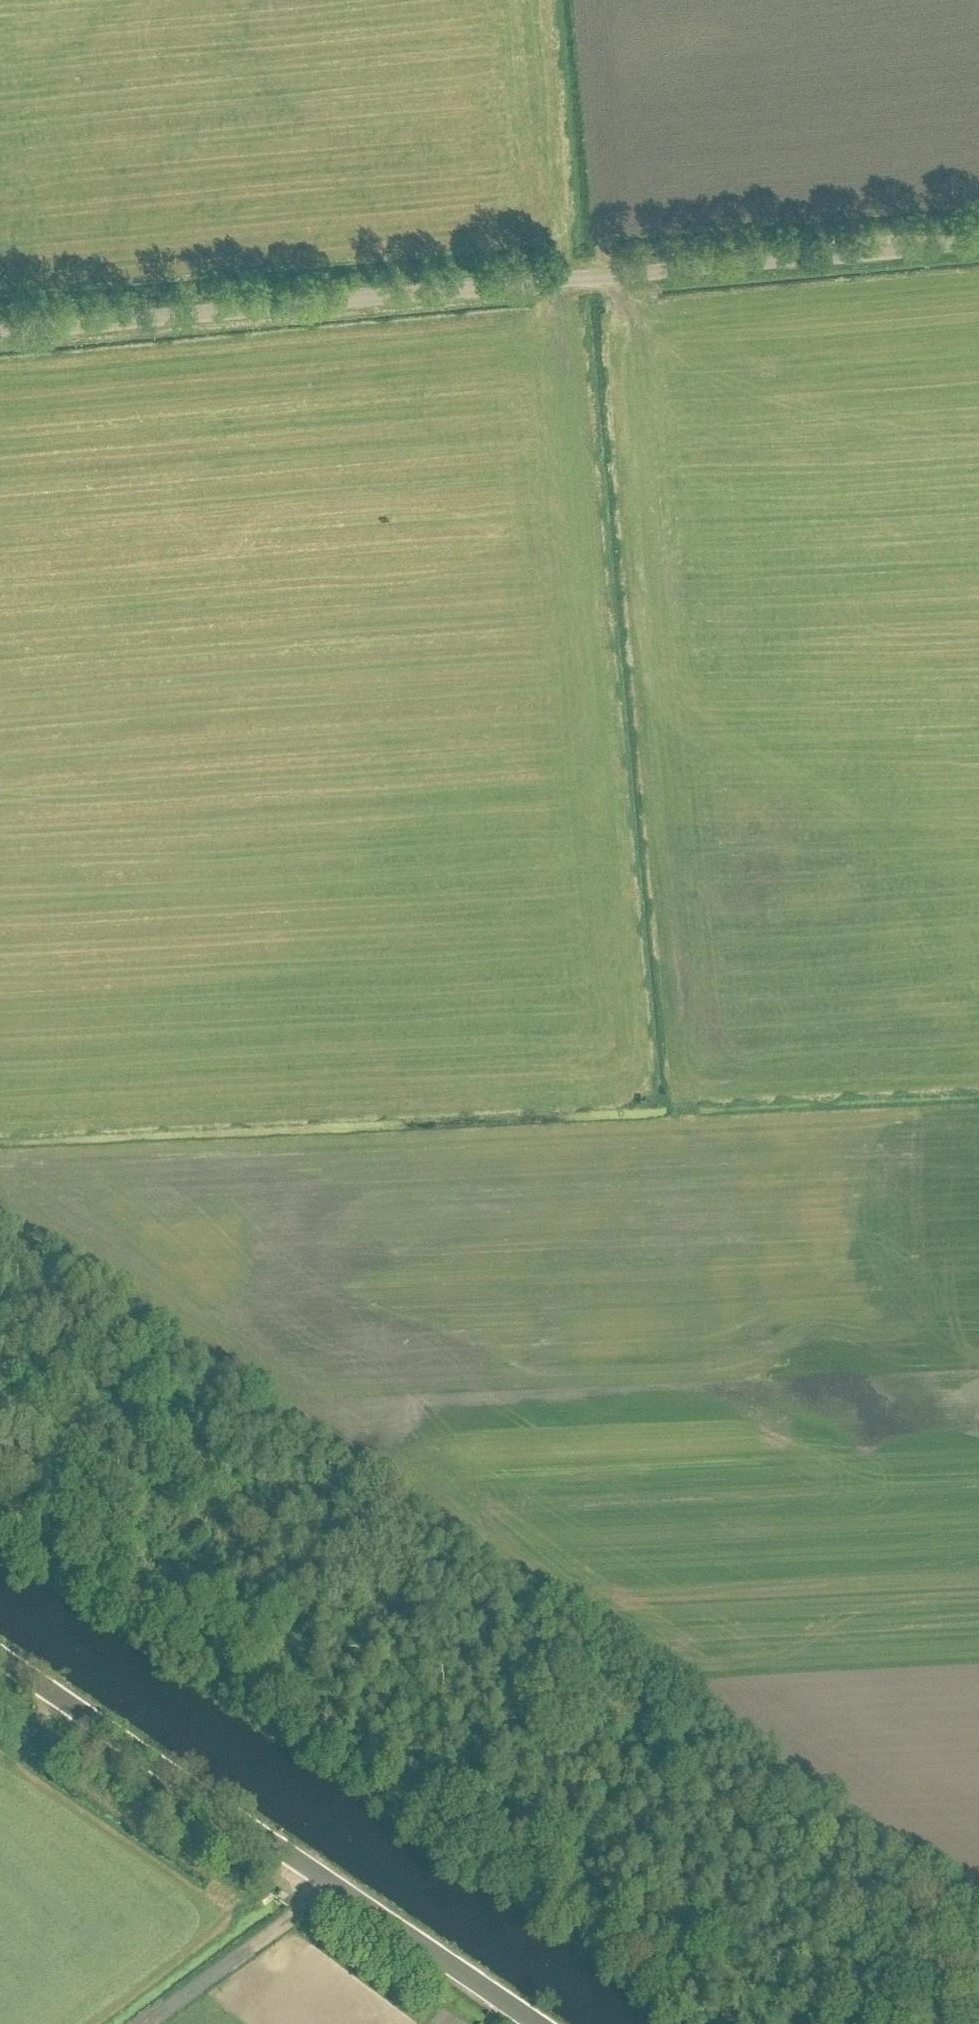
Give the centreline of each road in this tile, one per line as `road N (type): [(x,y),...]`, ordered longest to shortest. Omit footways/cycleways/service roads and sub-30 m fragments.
road 1 (unclassified): [(0,331),(978,240)]
road 2 (tertiary): [(535,2023),(0,1659)]

